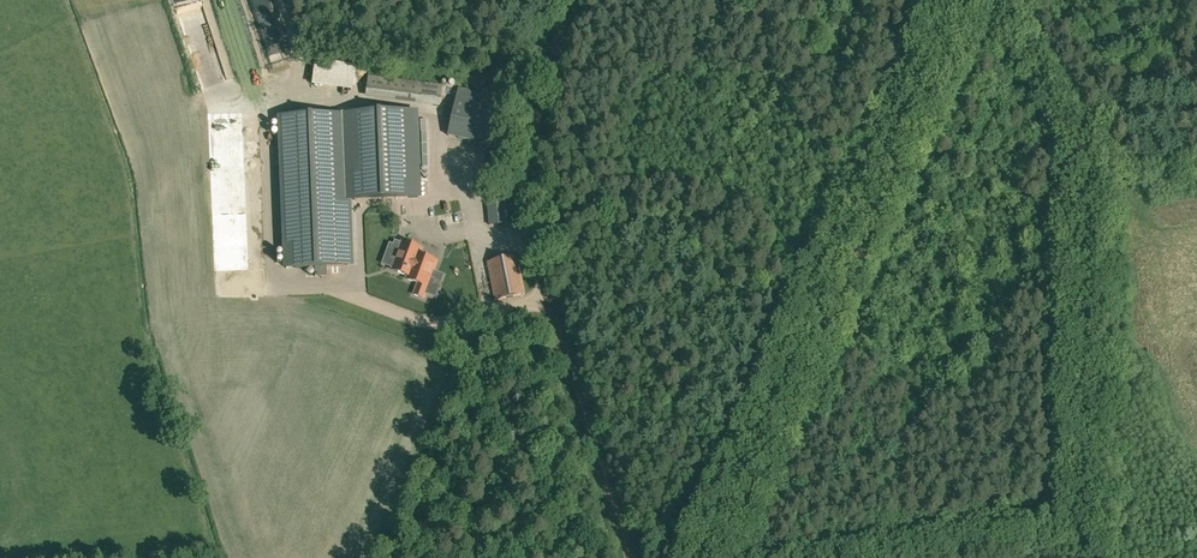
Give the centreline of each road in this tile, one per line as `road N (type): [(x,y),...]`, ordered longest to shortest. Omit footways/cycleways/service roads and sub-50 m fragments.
road 1 (track): [(685,557),(944,0)]
road 2 (unclassified): [(628,557),(525,224),(576,0)]

